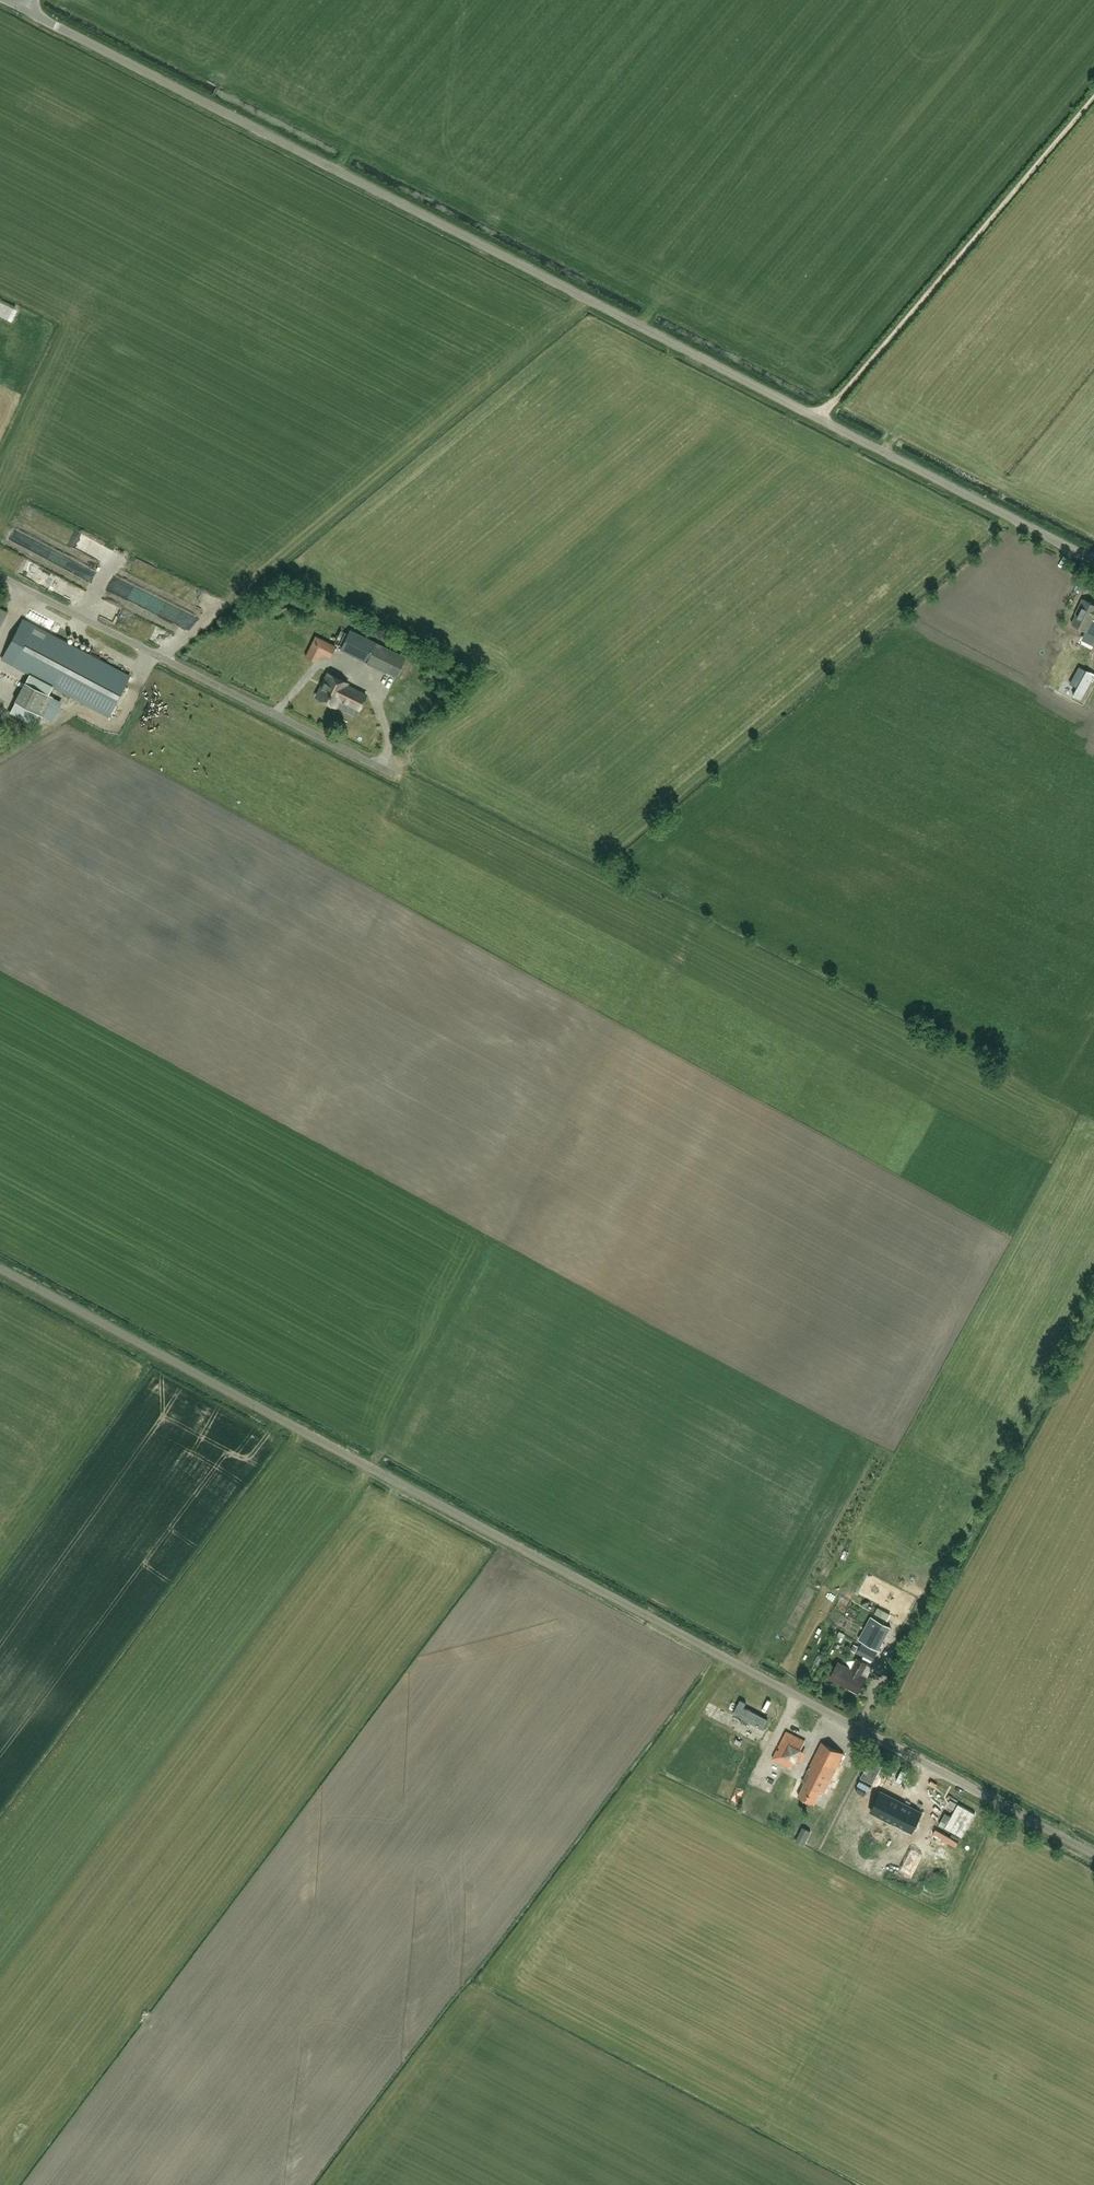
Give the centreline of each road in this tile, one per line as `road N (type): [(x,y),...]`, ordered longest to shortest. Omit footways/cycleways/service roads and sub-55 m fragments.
road 1 (unclassified): [(1093,1854),(0,1268)]
road 2 (unclassified): [(1093,561),(20,6)]
road 3 (unclassified): [(395,771),(0,578)]

